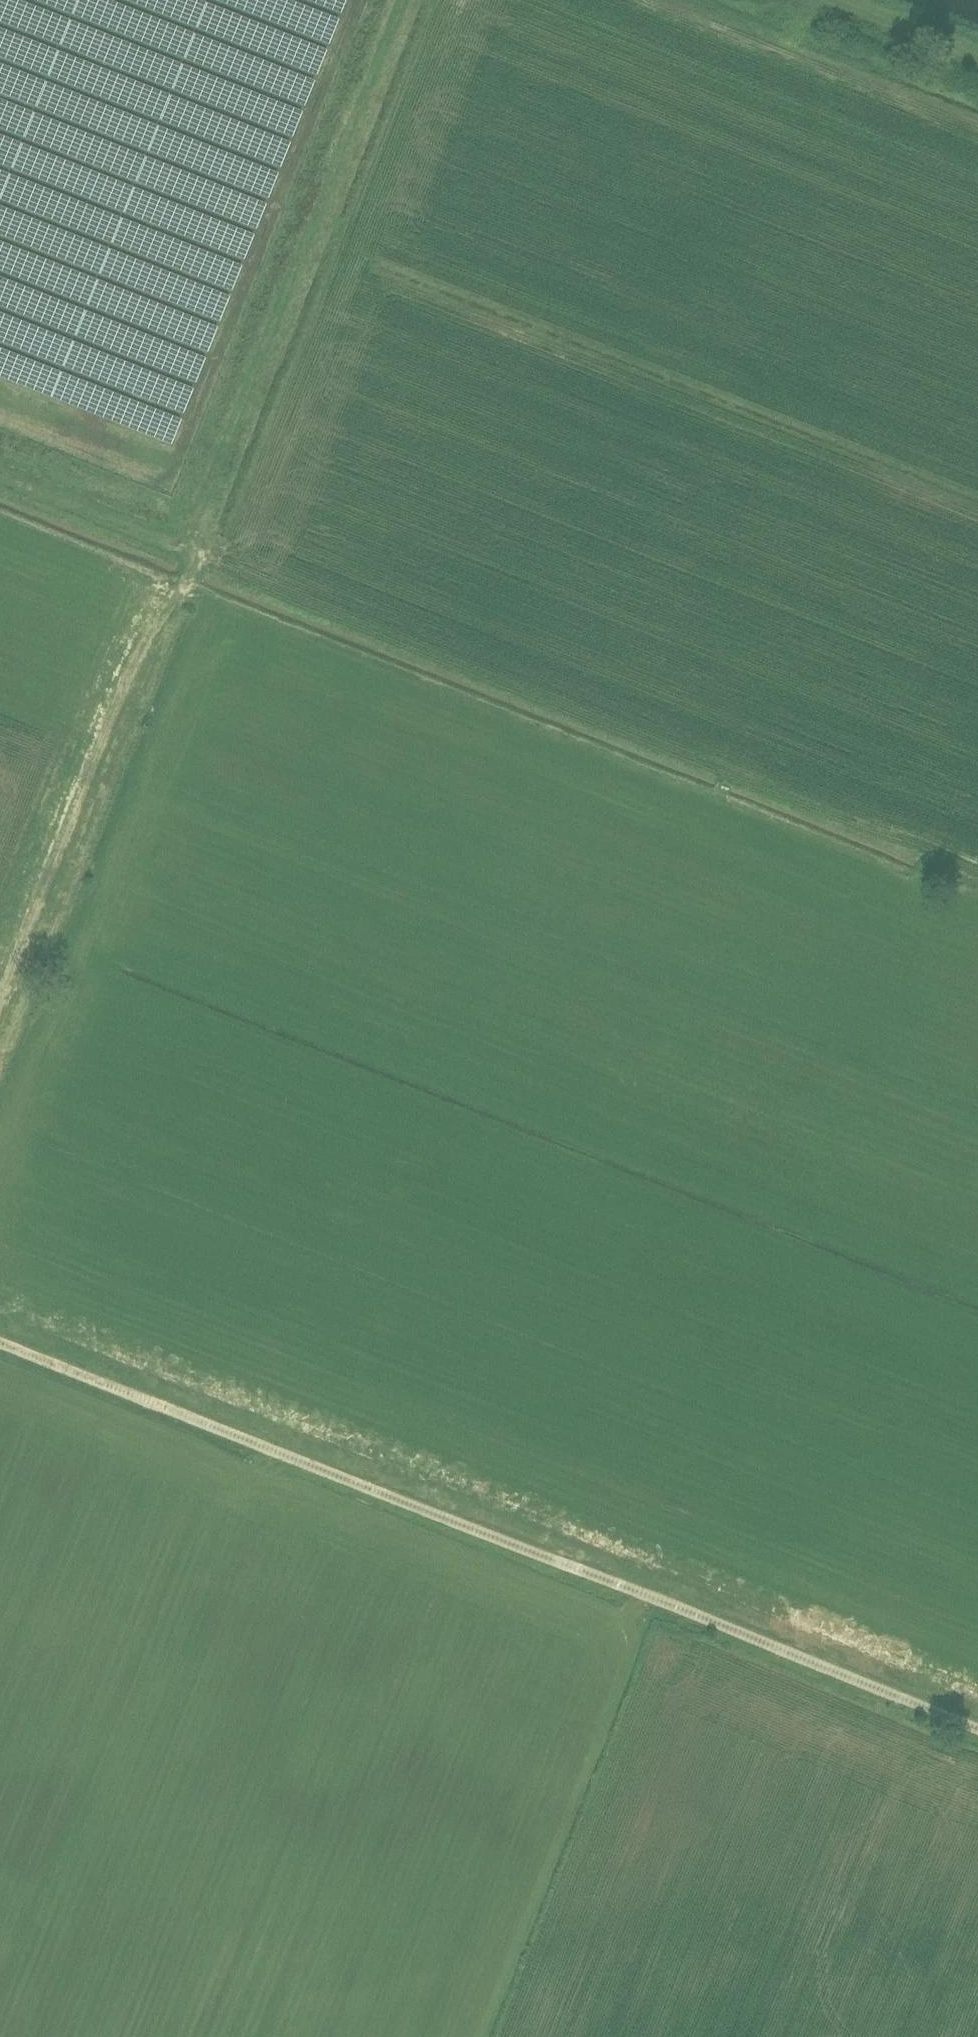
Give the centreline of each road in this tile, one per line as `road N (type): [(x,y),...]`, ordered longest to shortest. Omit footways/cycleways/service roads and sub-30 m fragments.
road 1 (track): [(825,0),(977,62)]

